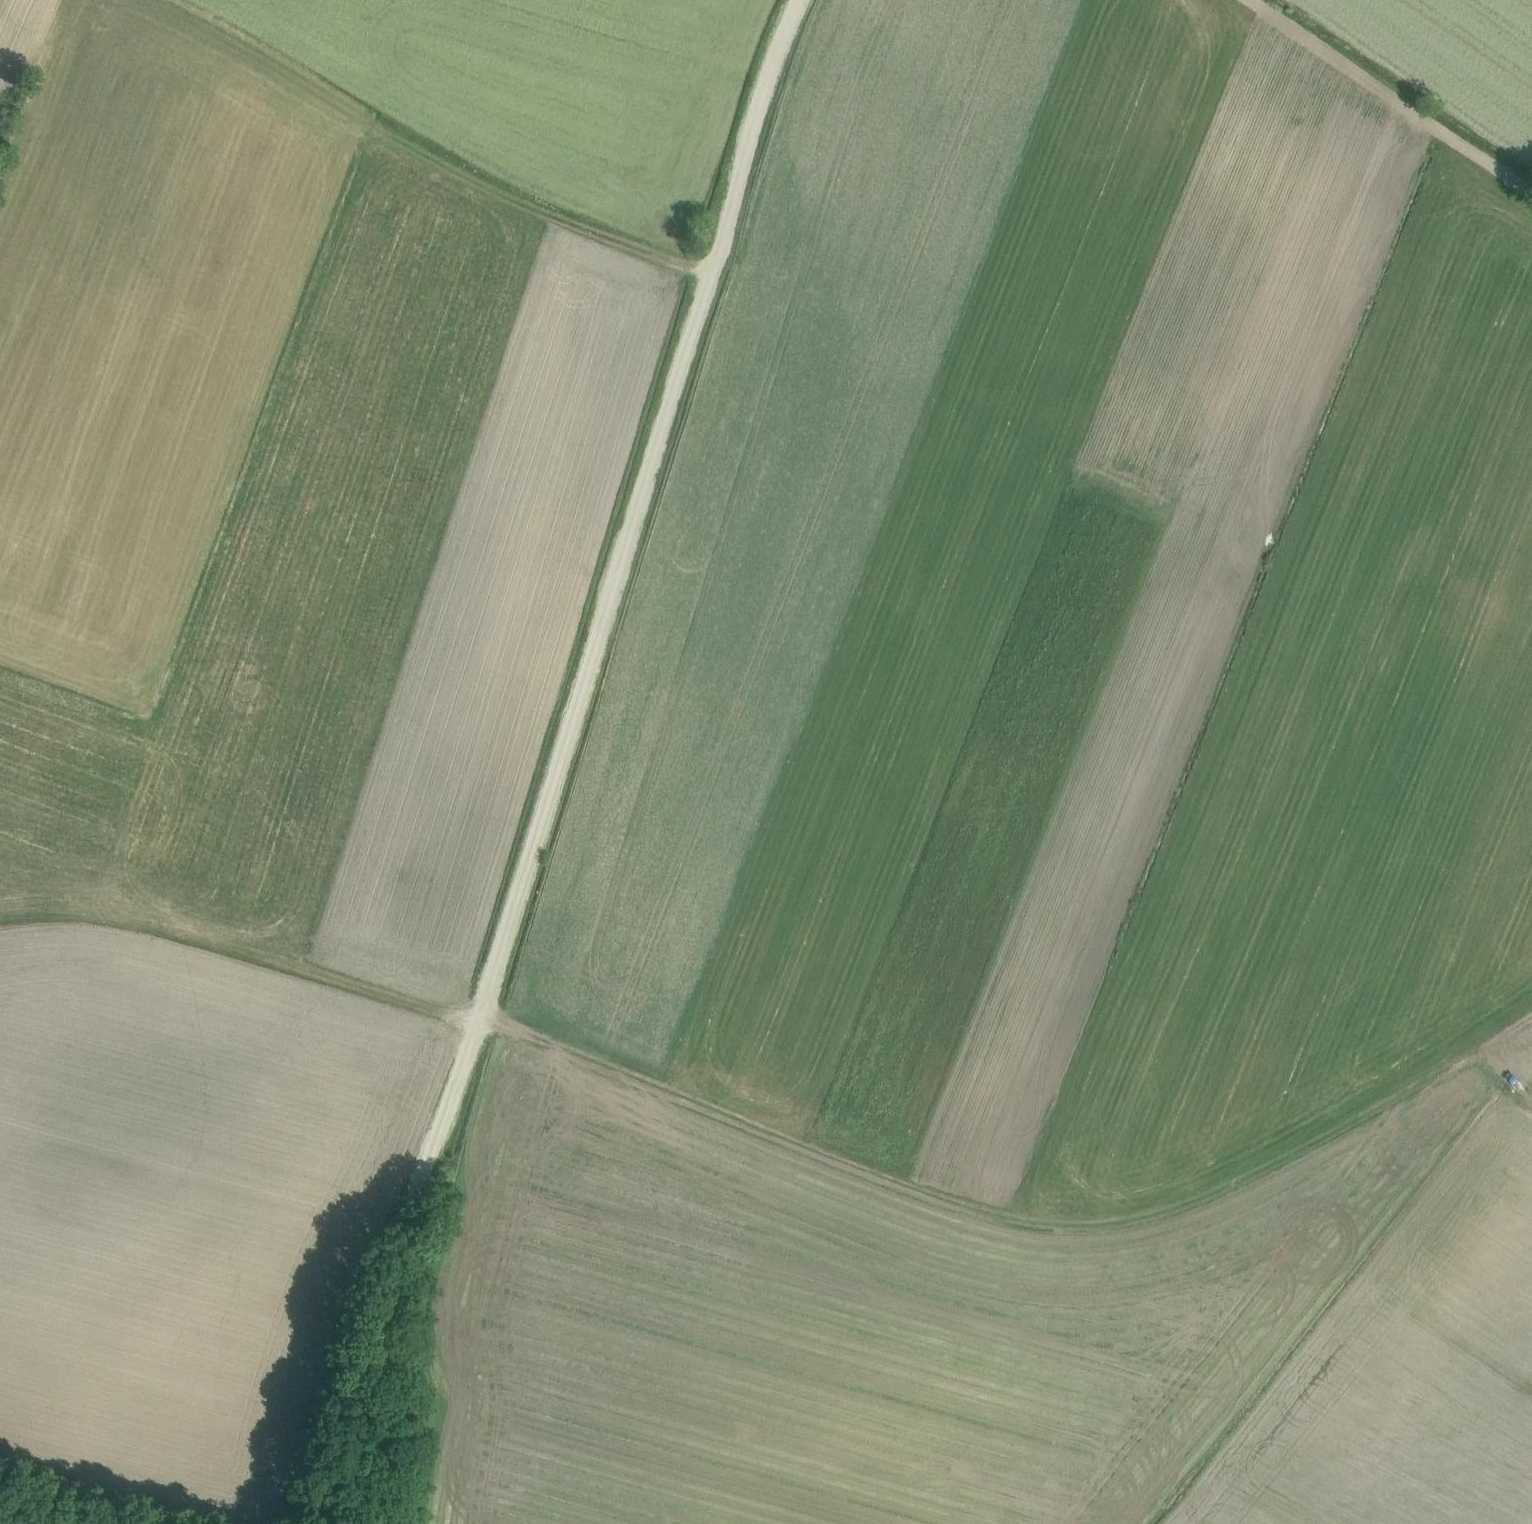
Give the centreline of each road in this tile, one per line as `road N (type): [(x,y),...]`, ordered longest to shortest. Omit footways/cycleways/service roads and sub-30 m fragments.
road 1 (track): [(803,0),(726,209),(328,1523)]
road 2 (track): [(1244,0),(1531,194)]

